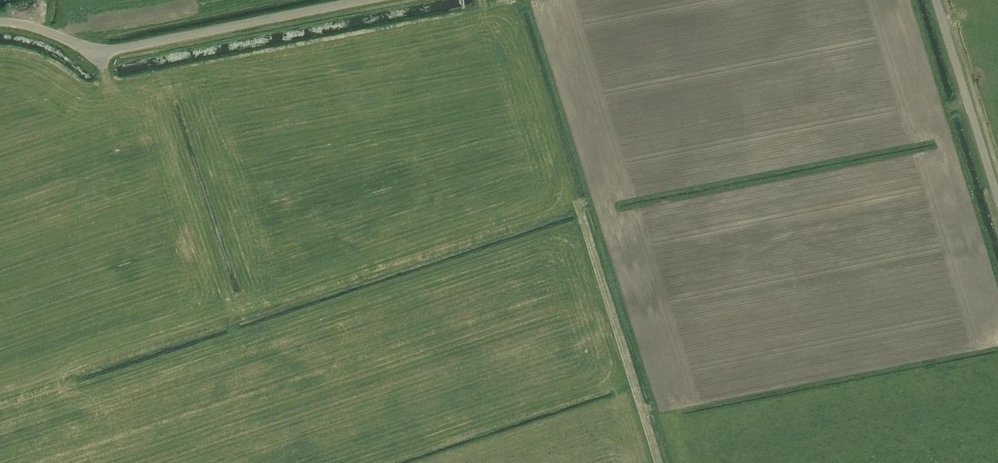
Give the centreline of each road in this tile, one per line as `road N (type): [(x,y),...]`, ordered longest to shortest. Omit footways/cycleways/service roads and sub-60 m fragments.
road 1 (unclassified): [(0,24),(120,50),(368,0)]
road 2 (unclassified): [(997,197),(937,0)]

